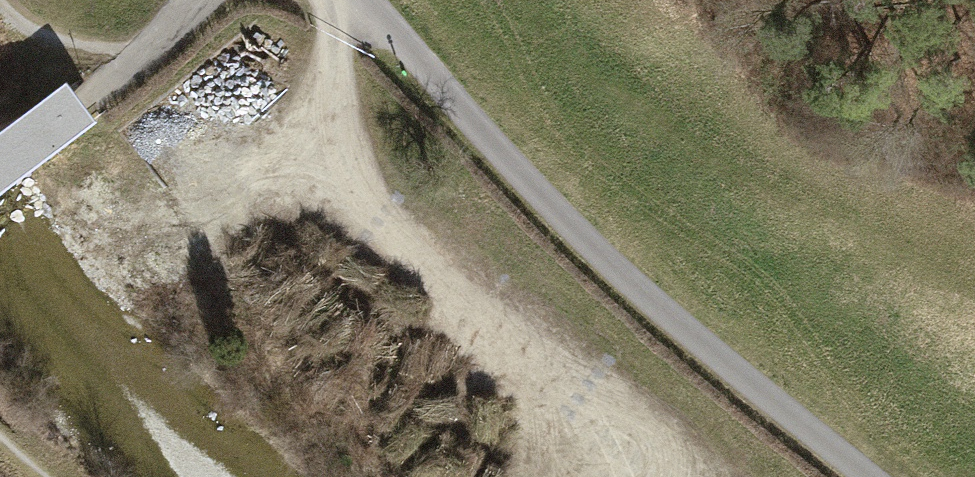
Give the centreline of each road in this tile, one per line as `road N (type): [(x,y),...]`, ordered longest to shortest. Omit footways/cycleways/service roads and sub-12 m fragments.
road 1 (track): [(345,0),(604,267),(872,476)]
road 2 (track): [(347,2),(333,185),(354,247),(667,476)]
road 3 (residential): [(69,118),(198,0)]
road 4 (track): [(7,0),(51,40),(140,62)]

